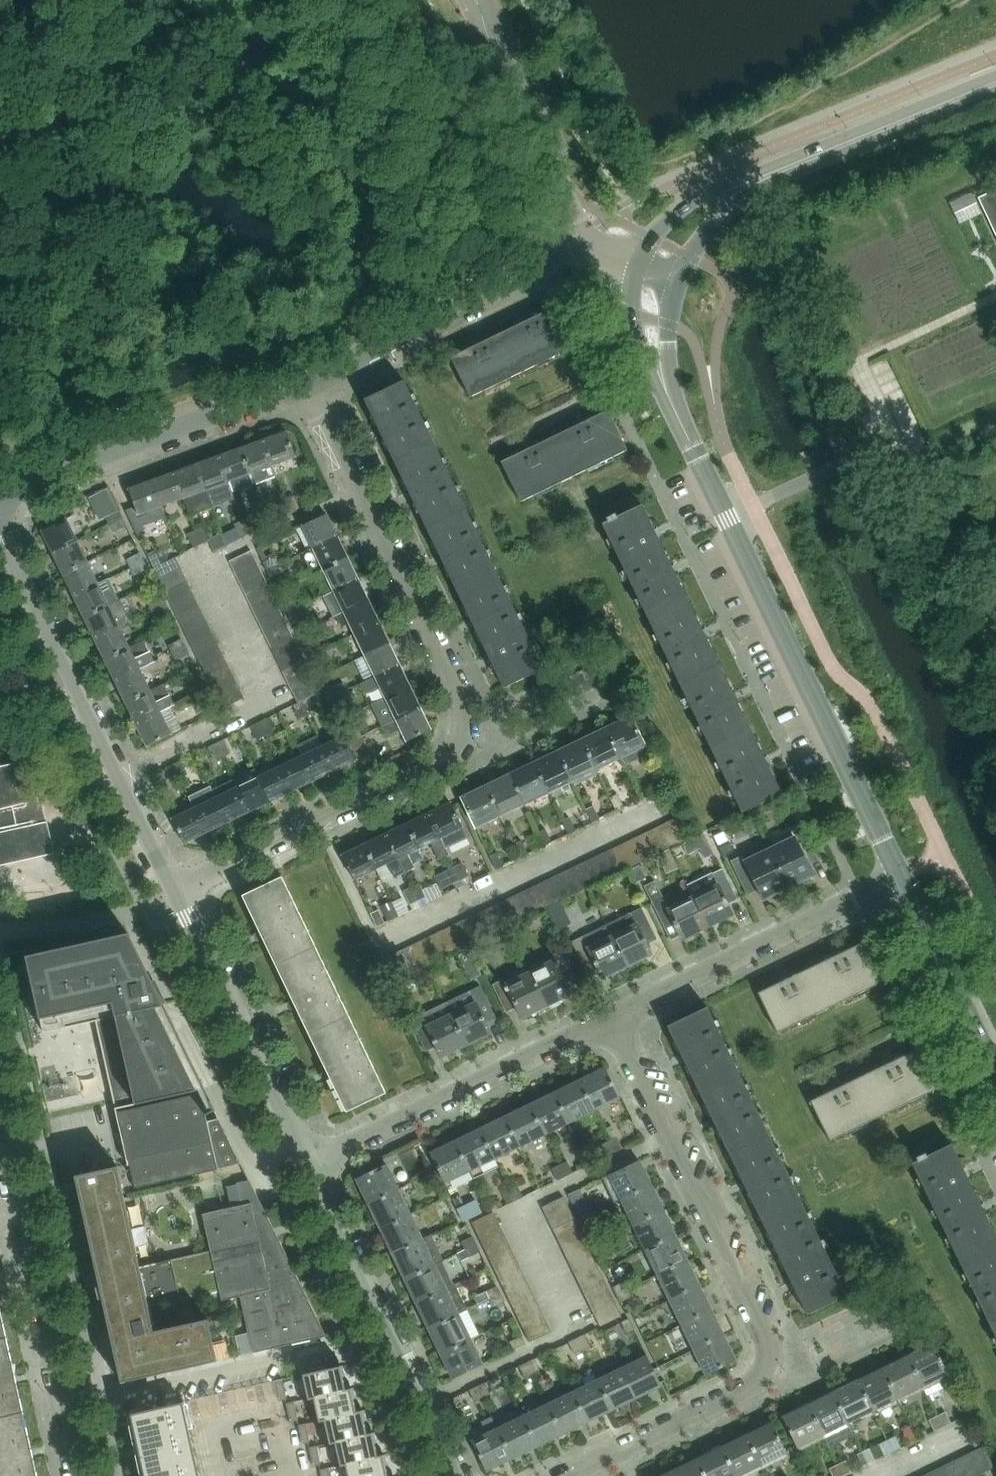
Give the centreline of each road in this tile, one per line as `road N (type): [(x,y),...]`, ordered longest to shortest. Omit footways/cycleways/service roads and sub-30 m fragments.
road 1 (residential): [(302,380),(458,696),(463,746),(438,771),(178,893)]
road 2 (residential): [(571,1475),(747,1390),(767,1375),(772,1356),(612,1018)]
road 3 (tertiary): [(901,878),(678,418)]
road 4 (residential): [(178,893),(0,518)]
road 5 (tertiary): [(995,75),(693,200),(665,221),(638,264)]
road 6 (tertiary): [(679,279),(714,222),(761,187),(995,91)]
road 7 (residential): [(0,1127),(80,1475)]
road 8 (residential): [(460,1475),(311,1164)]
road 9 (residential): [(311,1164),(612,1018)]
road 10 (residential): [(0,493),(302,380)]
road 11 (residential): [(612,1018),(901,878)]
road 12 (residential): [(302,380),(586,237)]
road 13 (residential): [(311,1164),(178,893)]
road 14 (tertiary): [(586,237),(475,0)]
road 15 (tertiary): [(991,1069),(901,878)]
road 16 (tertiary): [(638,264),(636,339),(678,418)]
road 17 (tertiary): [(678,418),(669,324),(679,279)]

